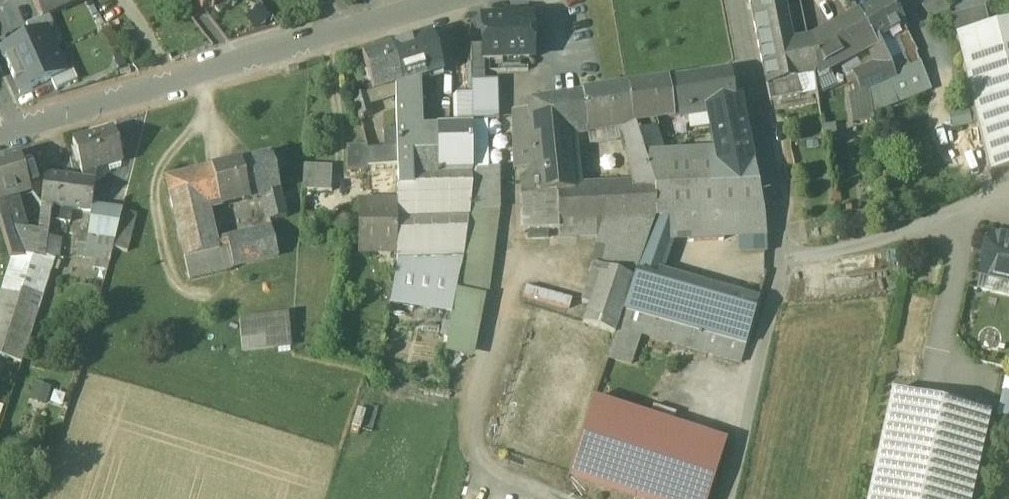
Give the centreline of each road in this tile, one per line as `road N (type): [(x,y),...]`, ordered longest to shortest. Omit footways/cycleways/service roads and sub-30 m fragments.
road 1 (residential): [(453,0),(21,128)]
road 2 (track): [(566,498),(486,459),(471,426),(535,243)]
road 3 (residential): [(740,0),(785,269)]
road 4 (track): [(244,306),(178,284),(158,206),(165,165),(197,128),(216,120)]
road 5 (residential): [(785,269),(733,498)]
road 6 (residential): [(785,269),(1008,197)]

